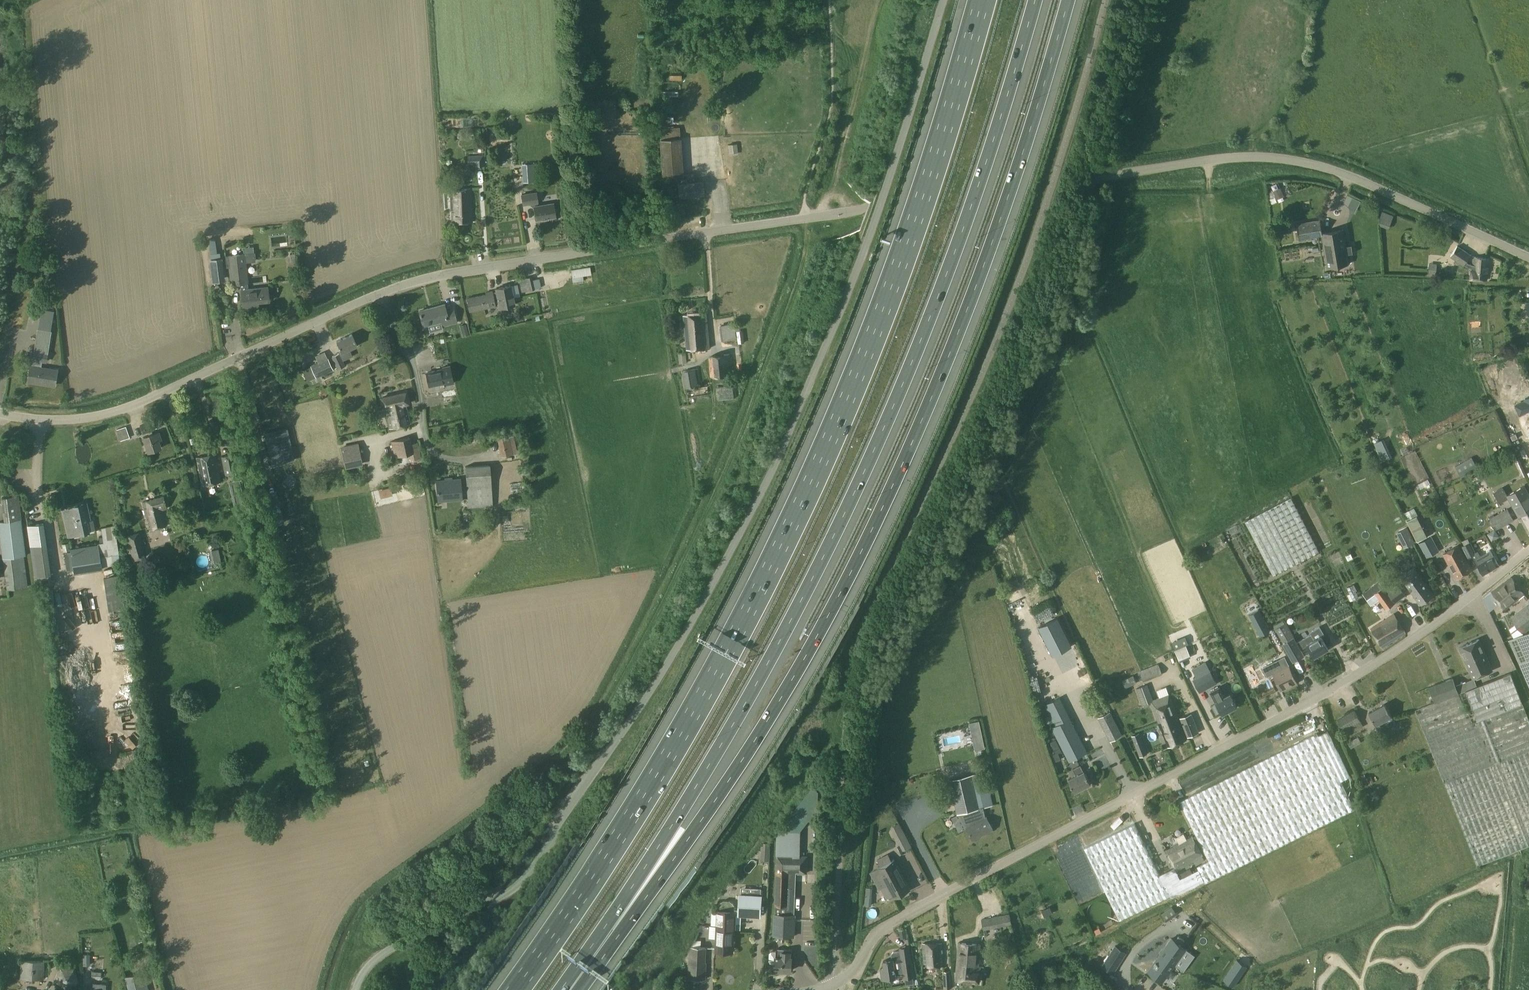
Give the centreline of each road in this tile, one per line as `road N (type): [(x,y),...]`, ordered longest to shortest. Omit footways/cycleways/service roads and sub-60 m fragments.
road 1 (unclassified): [(943,0),(838,318),(693,622),(527,869),(387,951),(355,989)]
road 2 (motorway): [(982,0),(902,260),(799,509),(717,670),(514,989)]
road 3 (motorway): [(582,972),(736,771),(853,569),(979,279),(1068,0)]
road 4 (motorway): [(582,972),(775,652),(865,469),(982,174),(1035,0)]
road 5 (residential): [(818,989),(848,975),(894,920),(1354,677),(1528,549)]
road 6 (unclassified): [(383,296),(454,273),(694,234),(1090,179)]
road 7 (unclassified): [(1528,257),(1310,163),(1239,157),(1090,179)]
road 8 (unclassified): [(0,414),(67,421),(130,408),(383,296)]
road 9 (track): [(583,255),(568,0)]
road 10 (residential): [(383,296),(420,381),(431,450),(440,457)]

